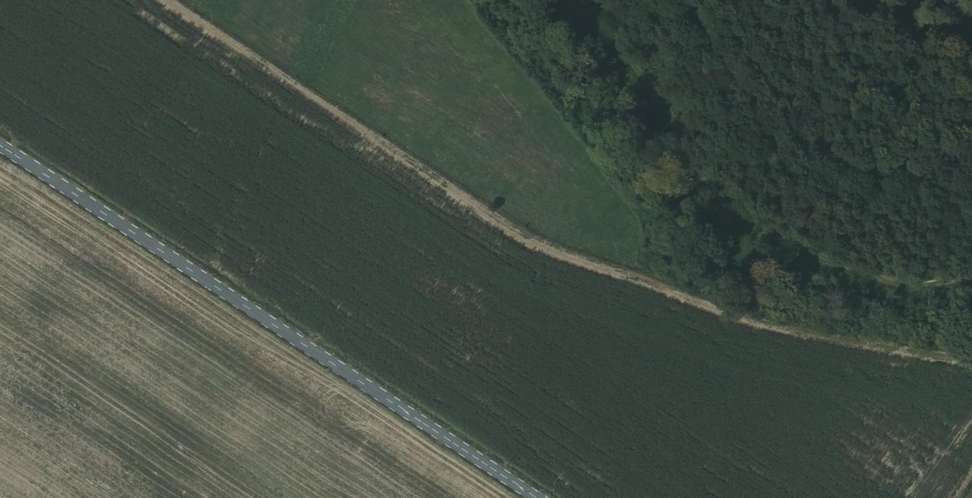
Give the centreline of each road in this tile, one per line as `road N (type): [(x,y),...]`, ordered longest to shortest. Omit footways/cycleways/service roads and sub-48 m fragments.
road 1 (secondary): [(0,144),(537,497)]
road 2 (track): [(971,288),(757,213),(704,174),(554,0)]

